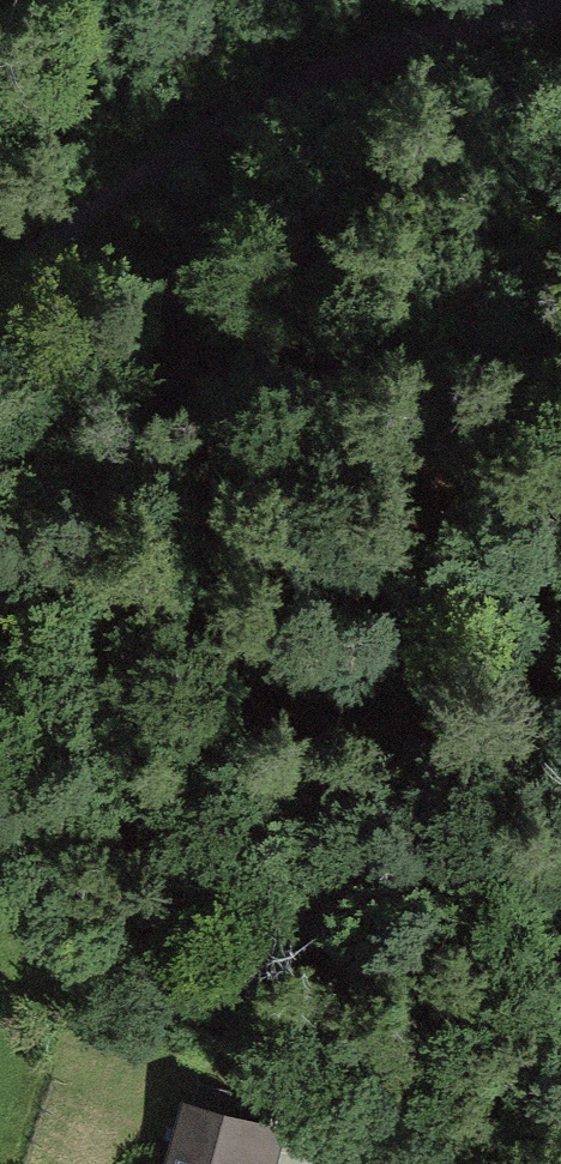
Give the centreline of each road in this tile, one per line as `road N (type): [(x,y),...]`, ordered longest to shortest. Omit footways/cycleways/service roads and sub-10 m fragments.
road 1 (track): [(560,7),(369,68),(211,140),(0,273)]
road 2 (track): [(117,620),(313,570),(560,600)]

